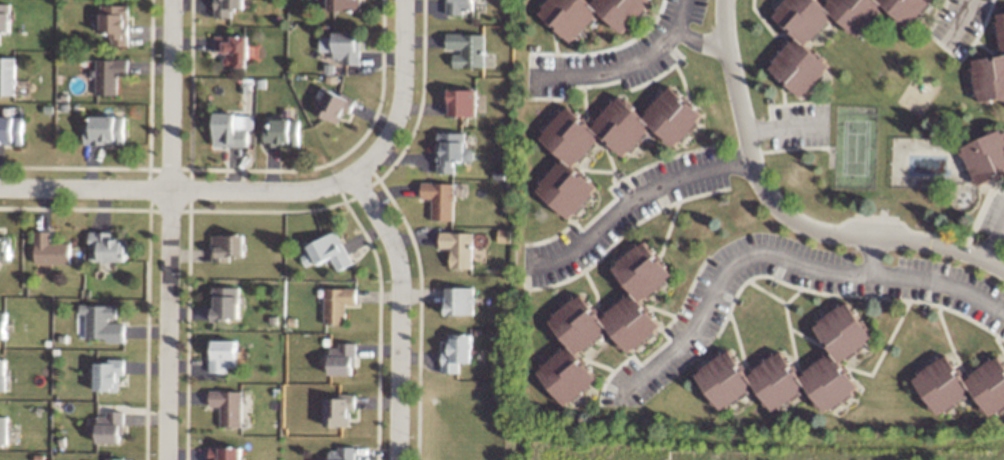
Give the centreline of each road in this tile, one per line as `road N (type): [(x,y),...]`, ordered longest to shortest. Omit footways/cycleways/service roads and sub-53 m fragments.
road 1 (residential): [(406,0),(397,126),(355,176),(338,184),(292,193),(0,190)]
road 2 (residential): [(1003,314),(948,286),(747,256),(724,278),(692,337),(637,381),(621,406)]
road 3 (residential): [(725,0),(725,43),(749,162),(776,211),(827,238),(909,240),(1003,271)]
road 4 (residential): [(172,0),(167,459)]
road 5 (residential): [(355,176),(401,267),(400,459)]
road 6 (residential): [(749,162),(653,189),(577,254),(527,269)]
road 7 (residential): [(532,77),(620,71),(656,55),(678,30),(686,0)]

